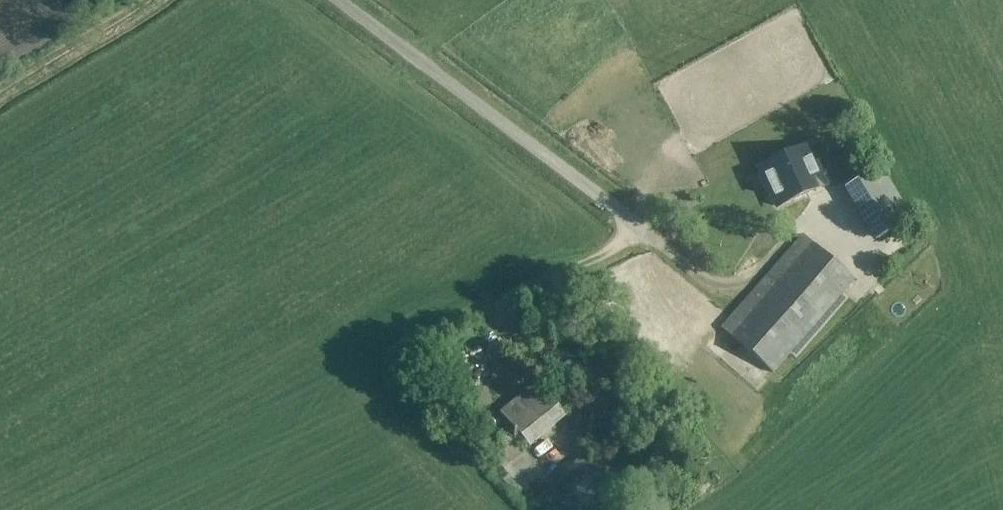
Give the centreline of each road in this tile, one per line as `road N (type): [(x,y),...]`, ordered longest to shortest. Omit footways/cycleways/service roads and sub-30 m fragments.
road 1 (unclassified): [(338,0),(654,240)]
road 2 (track): [(149,0),(0,89)]

